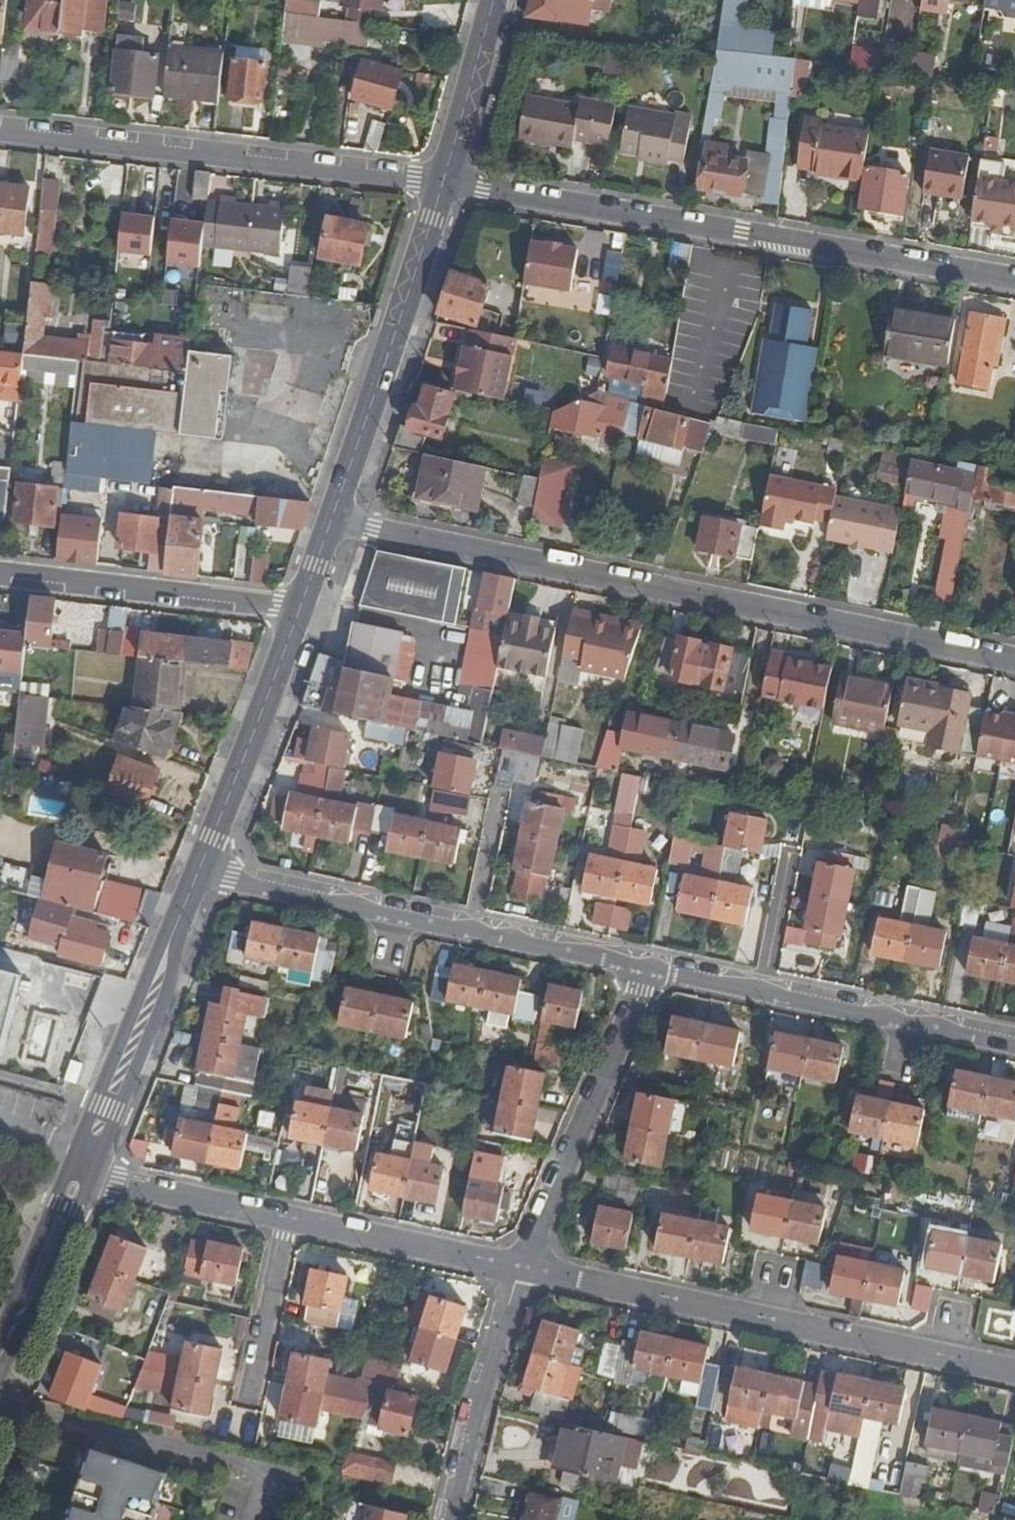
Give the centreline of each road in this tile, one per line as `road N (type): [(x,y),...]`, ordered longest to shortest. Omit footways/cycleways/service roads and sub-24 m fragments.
road 1 (residential): [(1014,660),(328,522)]
road 2 (residential): [(1014,283),(449,180)]
road 3 (residential): [(520,1266),(1014,1369)]
road 4 (residential): [(449,180),(0,133)]
road 5 (residential): [(1014,1040),(649,973)]
road 6 (secondary): [(449,180),(328,522)]
road 7 (secondary): [(199,867),(81,1168)]
road 8 (residential): [(649,973),(520,1266)]
road 9 (residential): [(0,575),(297,612)]
road 10 (residential): [(473,931),(199,867)]
road 11 (secondary): [(297,612),(199,867)]
road 12 (residential): [(520,1266),(455,1519)]
road 13 (residential): [(285,1221),(520,1266)]
road 14 (residential): [(81,1168),(285,1221)]
road 15 (secondary): [(81,1168),(0,1361)]
road 16 (secondary): [(494,0),(449,180)]
road 17 (residential): [(649,973),(473,931)]
road 18 (residential): [(250,1395),(285,1221)]
road 19 (residential): [(496,811),(473,931)]

